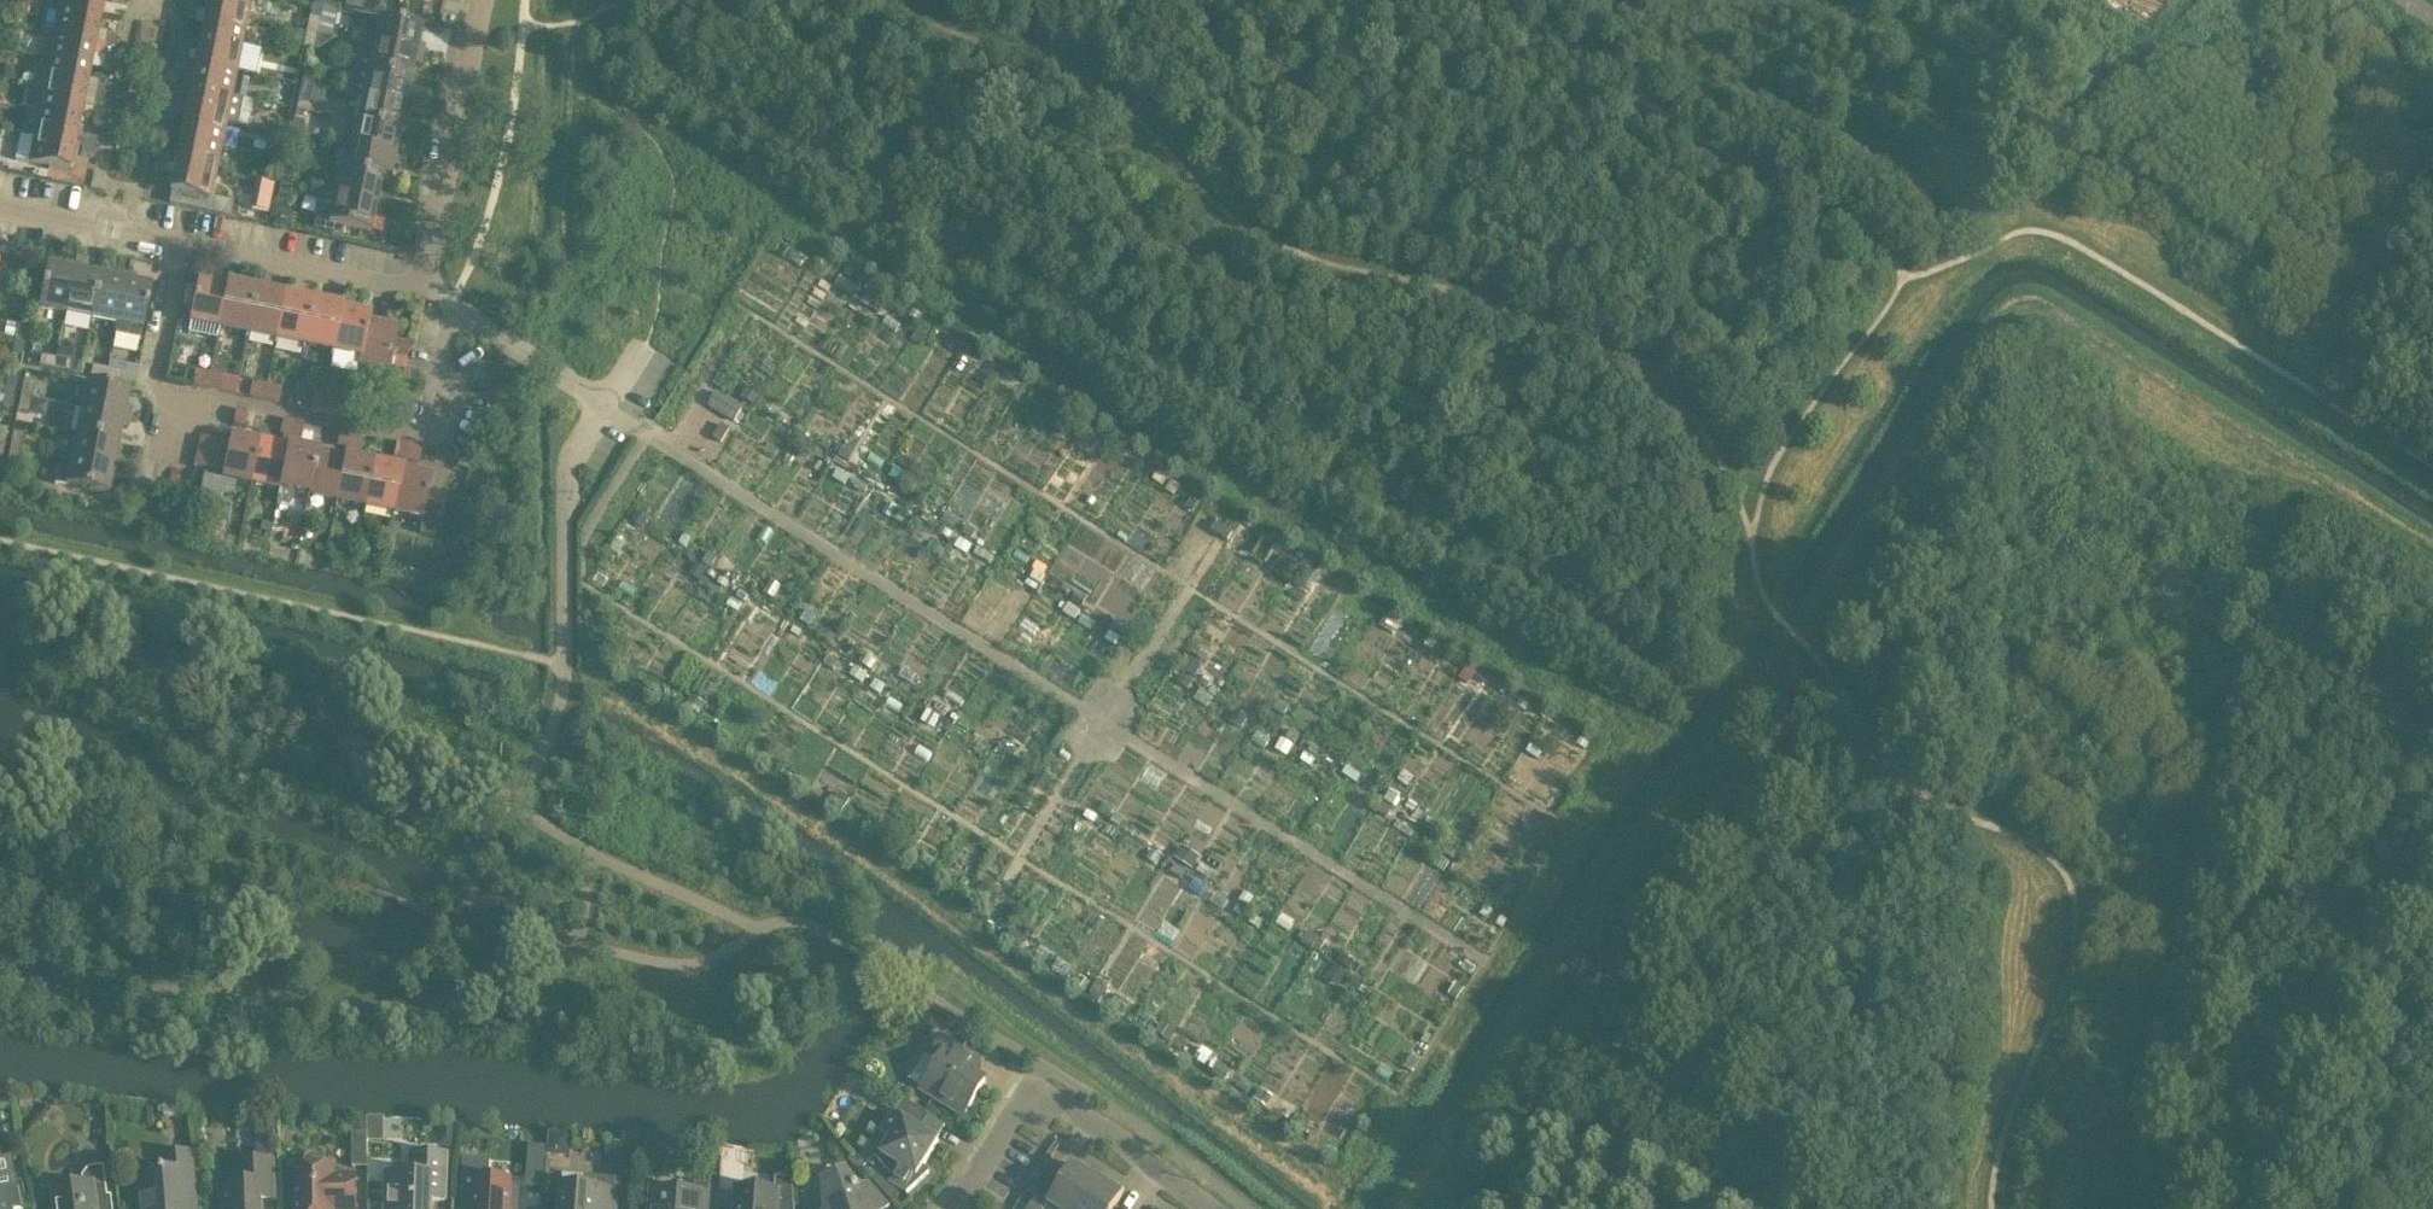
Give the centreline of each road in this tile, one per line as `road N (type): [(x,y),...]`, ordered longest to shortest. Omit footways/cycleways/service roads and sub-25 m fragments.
road 1 (residential): [(1204,1208),(1088,1122),(1030,1094),(949,1208)]
road 2 (residential): [(478,0),(424,290)]
road 3 (residential): [(183,245),(155,381),(176,411),(161,487)]
road 4 (residential): [(424,290),(183,245)]
road 5 (residential): [(648,432),(452,308)]
road 6 (residential): [(183,245),(0,207)]
road 7 (residential): [(429,435),(452,308)]

